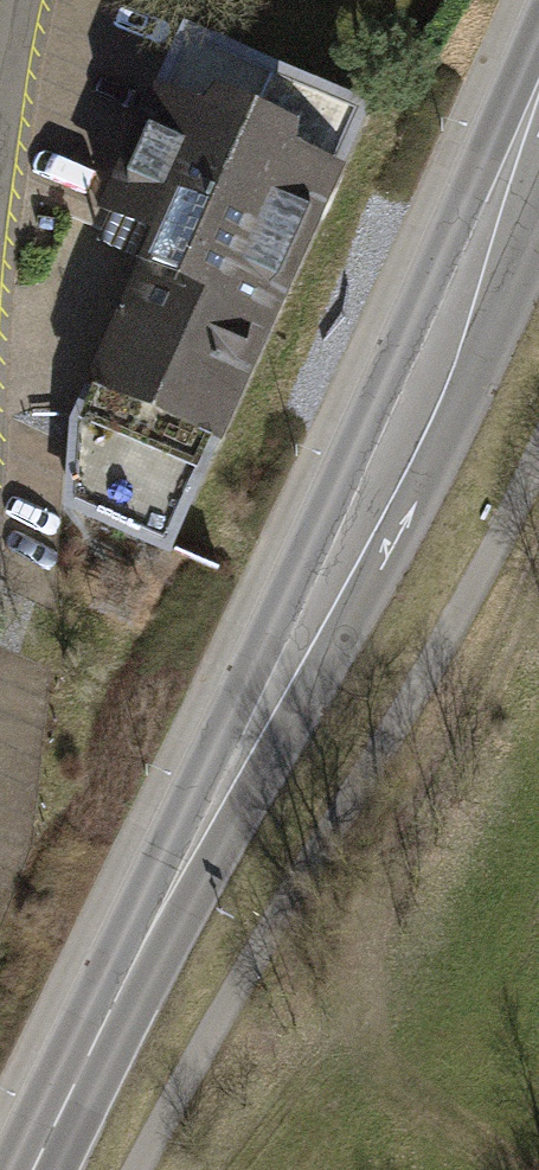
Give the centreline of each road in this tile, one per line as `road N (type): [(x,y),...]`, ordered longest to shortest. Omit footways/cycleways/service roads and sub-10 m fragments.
road 1 (secondary): [(538,134),(33,1169)]

